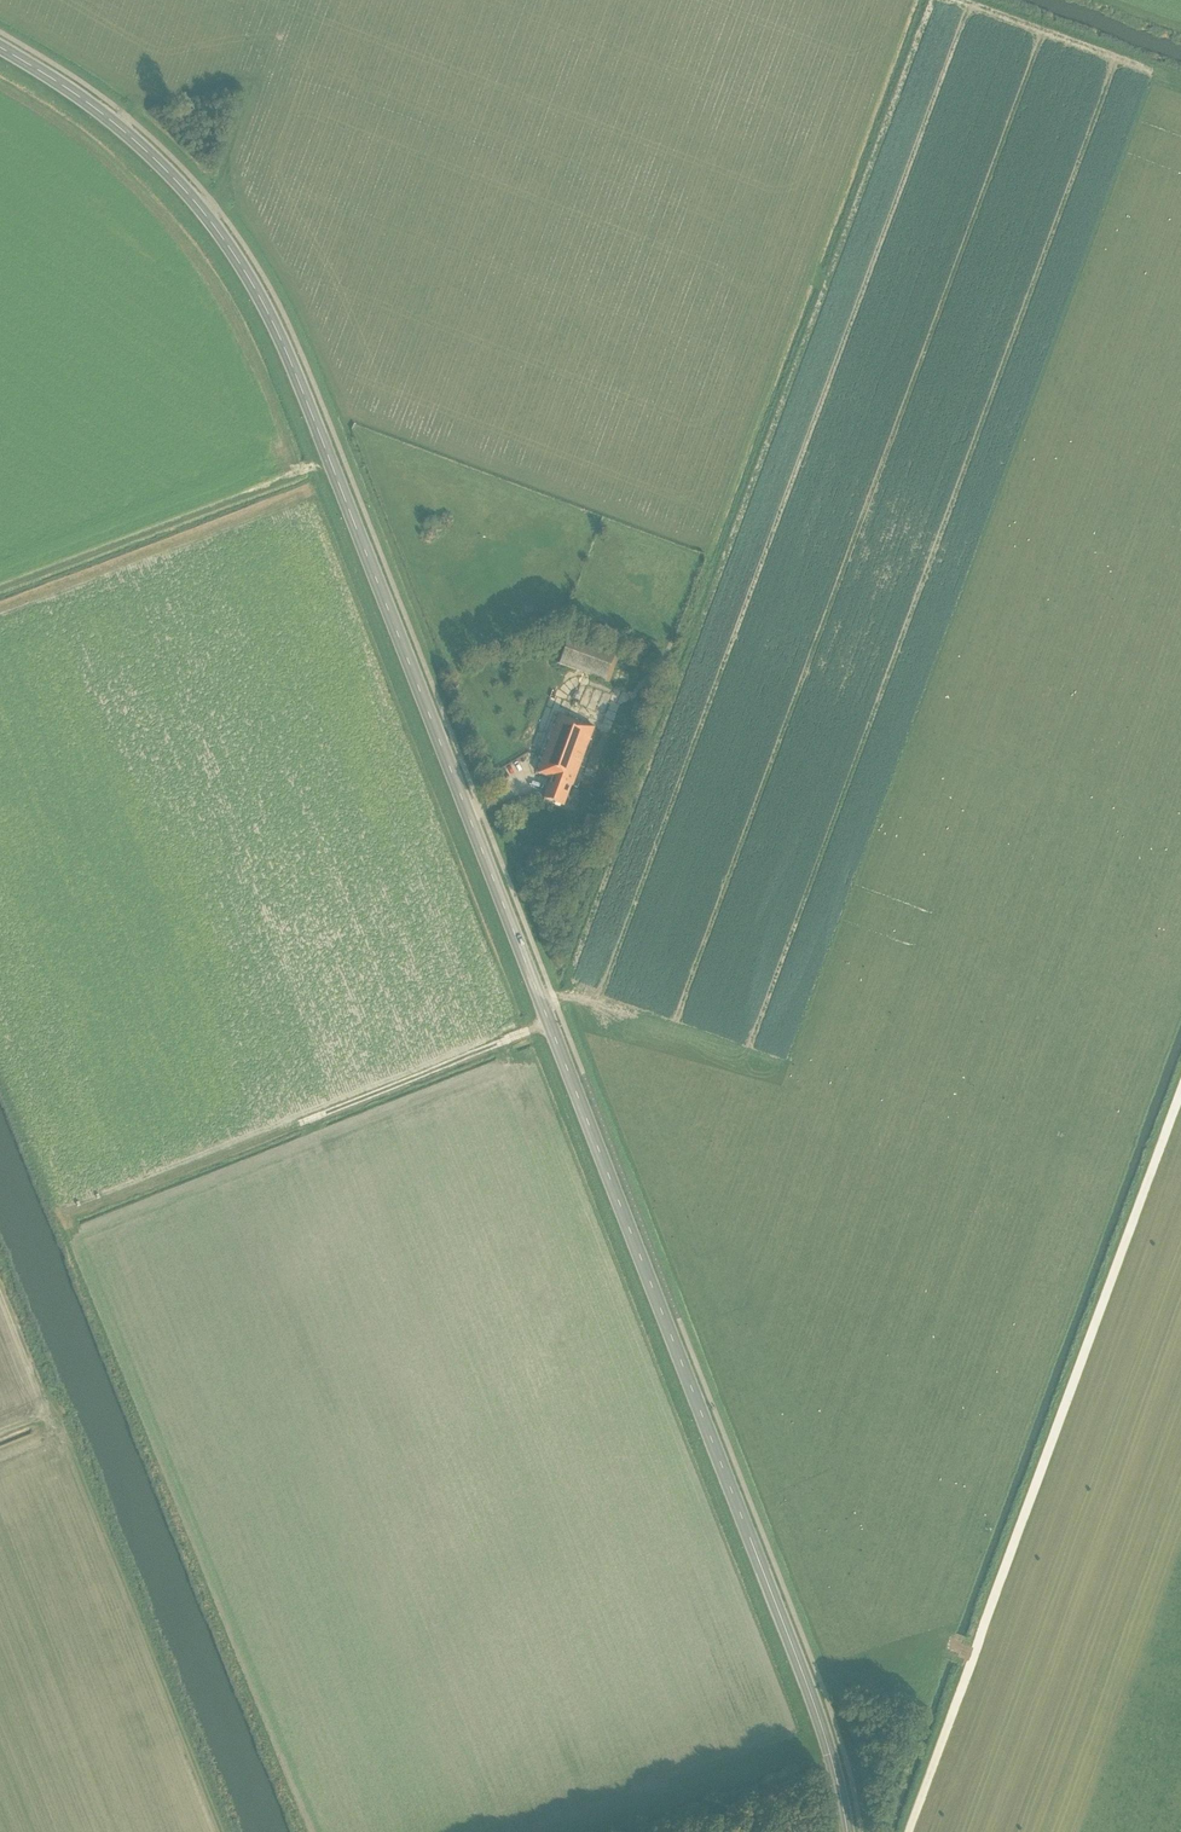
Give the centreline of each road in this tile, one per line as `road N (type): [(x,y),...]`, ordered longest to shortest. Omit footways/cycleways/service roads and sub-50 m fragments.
road 1 (secondary): [(846,1831),(820,1723),(367,551),(257,293),(148,156),(85,102),(0,53)]
road 2 (track): [(1140,1186),(906,1831)]
road 3 (track): [(1180,82),(956,0)]

